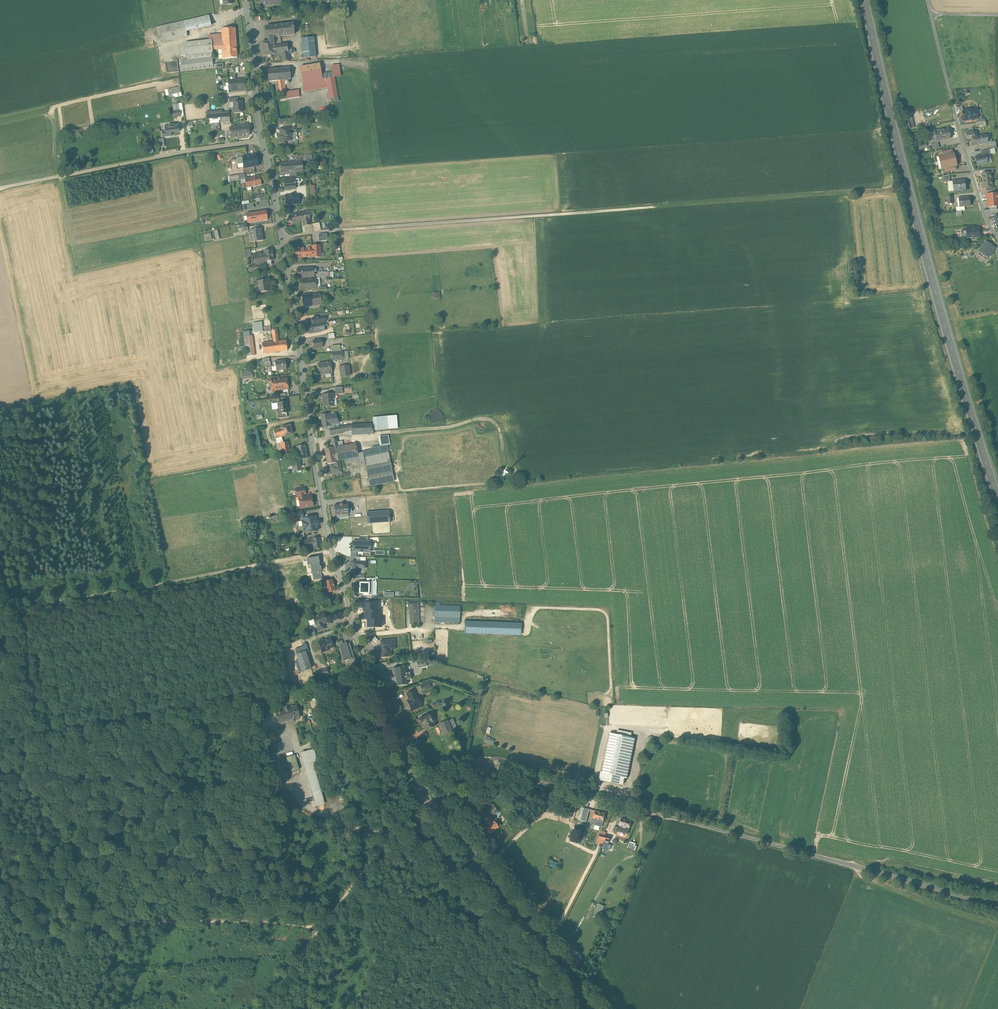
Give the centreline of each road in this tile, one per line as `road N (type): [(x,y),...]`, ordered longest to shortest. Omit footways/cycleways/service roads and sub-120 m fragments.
road 1 (track): [(892,190),(282,237)]
road 2 (unclassified): [(433,809),(493,781),(531,781),(997,904)]
road 3 (residential): [(245,0),(331,551)]
road 4 (primary): [(997,499),(906,182),(865,0)]
road 5 (track): [(0,894),(28,925),(60,938),(126,928),(317,925)]
road 6 (track): [(13,608),(331,551)]
road 7 (unclassified): [(331,551),(375,689),(433,809)]
road 8 (track): [(0,188),(262,141)]
road 9 (unclassified): [(433,809),(589,1008)]
road 10 (track): [(369,856),(381,878),(420,900),(467,912),(559,1008)]
road 11 (residential): [(997,237),(964,147),(927,0)]
road 12 (track): [(312,441),(486,418),(498,428),(503,471)]
road 13 (track): [(390,834),(307,807),(292,731)]
road 14 (track): [(997,924),(867,879),(854,866)]
road 15 (track): [(317,925),(413,810)]

